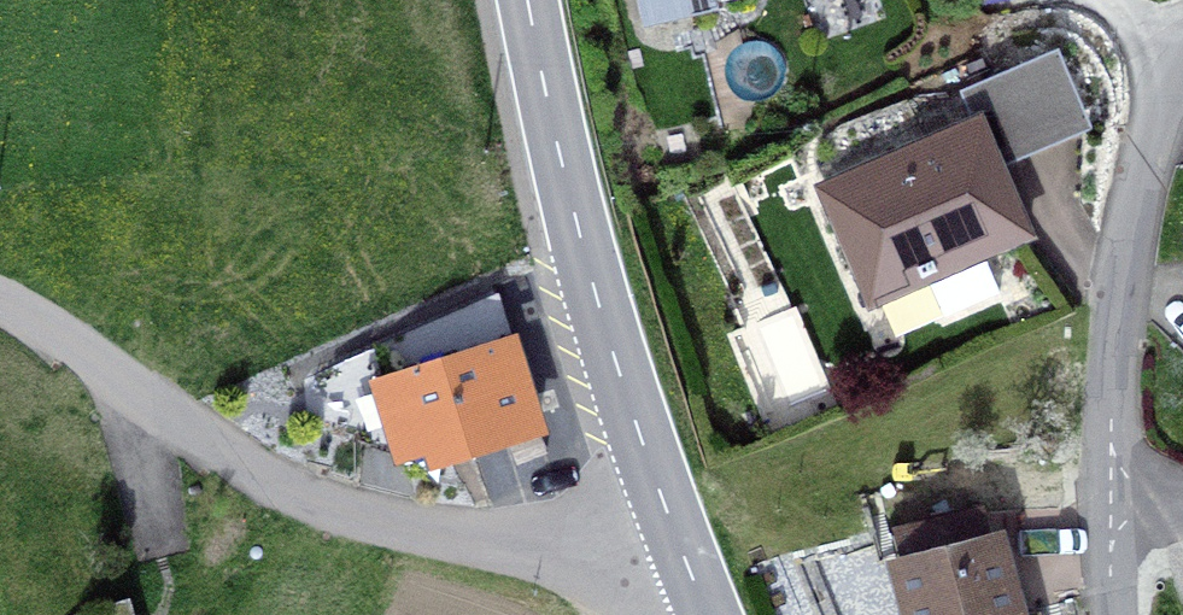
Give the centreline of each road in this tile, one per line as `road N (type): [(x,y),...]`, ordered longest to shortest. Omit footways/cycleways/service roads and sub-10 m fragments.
road 1 (unclassified): [(676,533),(548,542),(457,533),(313,500),(0,305)]
road 2 (secondary): [(530,0),(585,252),(676,533)]
road 3 (unclassified): [(1177,66),(1122,280),(1110,496)]

